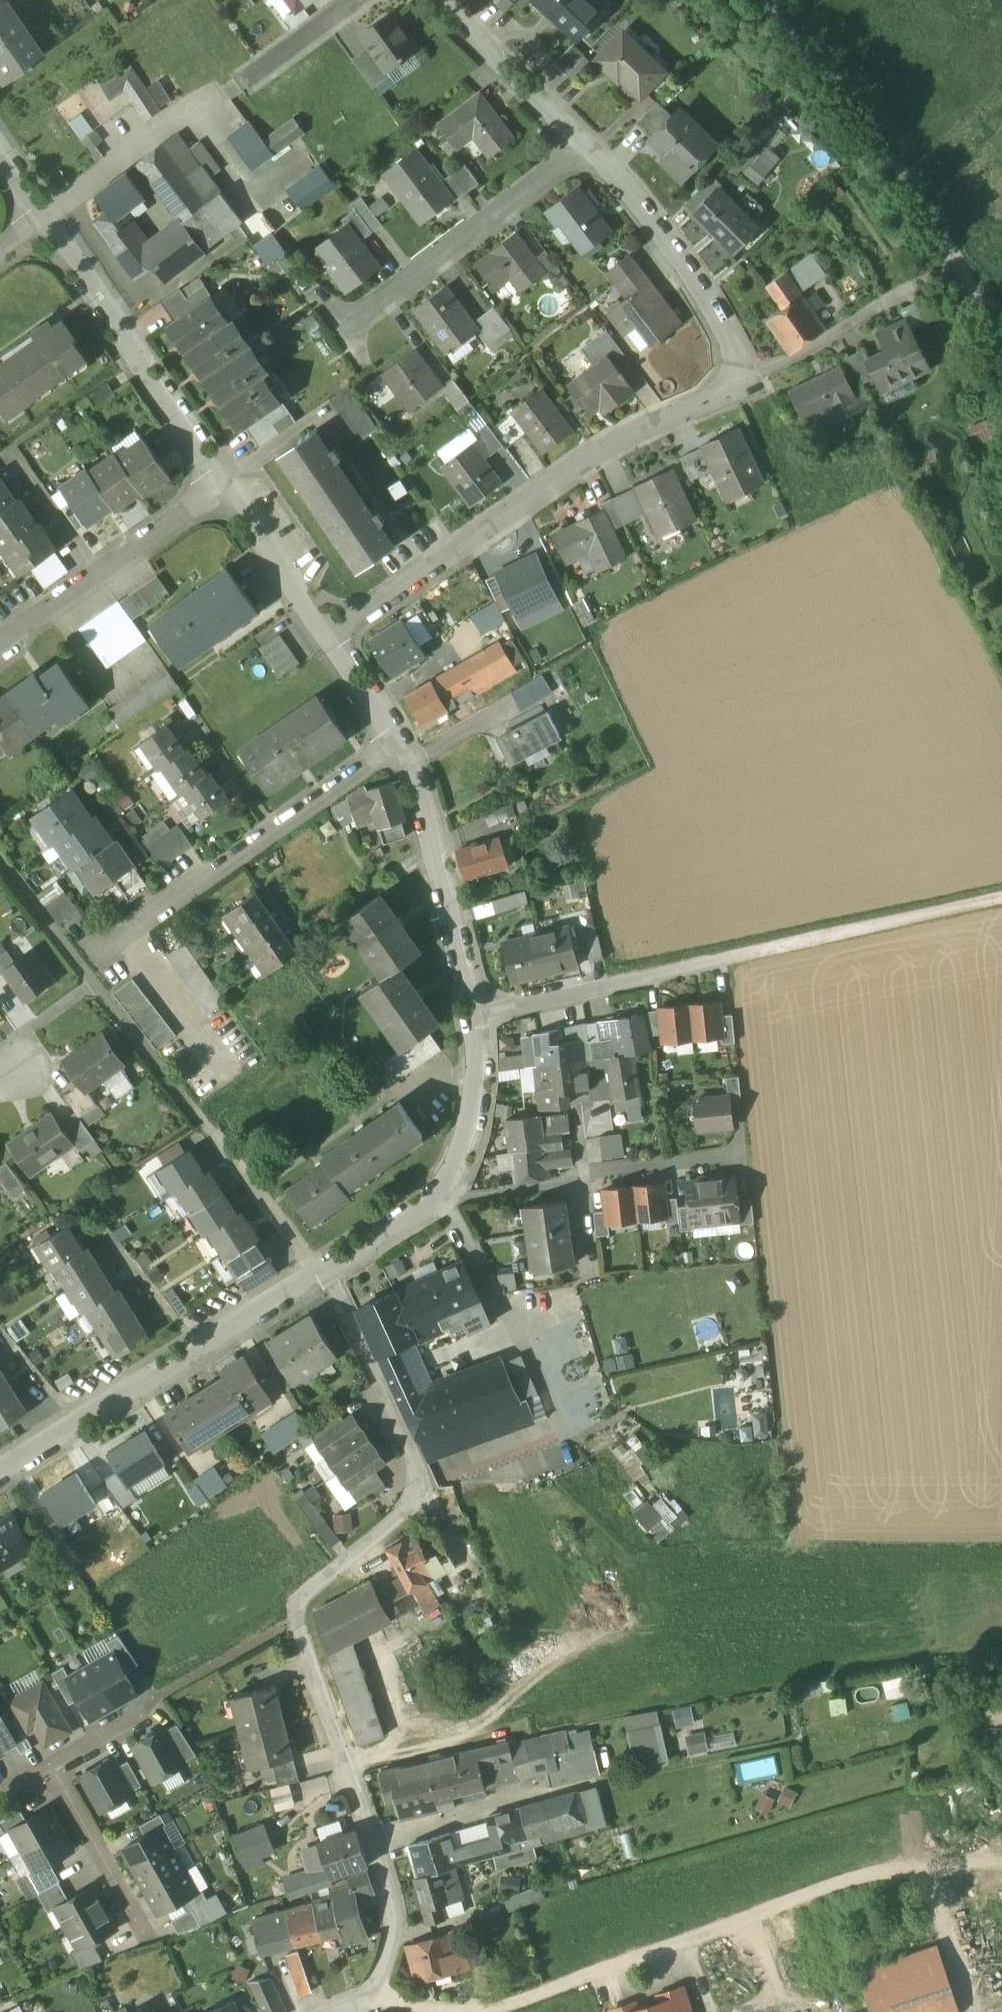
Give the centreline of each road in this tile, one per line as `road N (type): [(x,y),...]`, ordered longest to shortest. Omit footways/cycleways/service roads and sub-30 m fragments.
road 1 (unclassified): [(1001,1861),(923,1861),(493,2009),(369,1996)]
road 2 (residential): [(348,1766),(296,1619),(303,1594),(401,1500),(414,1462),(322,1275)]
road 3 (residential): [(342,643),(648,425),(745,383)]
road 4 (track): [(1001,359),(956,258),(872,131),(753,0)]
road 5 (residential): [(0,1474),(322,1275)]
road 6 (residential): [(398,741),(103,948)]
road 7 (residential): [(224,481),(43,221)]
road 8 (residential): [(588,142),(354,327)]
road 9 (residential): [(478,1021),(435,823),(398,741)]
road 10 (residential): [(745,383),(677,252),(588,142)]
road 11 (track): [(726,960),(1001,898)]
road 12 (residential): [(224,481),(0,641)]
road 13 (residential): [(478,1021),(726,960)]
road 14 (residential): [(369,1996),(395,1920),(348,1766)]
road 15 (residential): [(588,142),(435,0)]
road 16 (residential): [(421,1204),(463,1151),(485,1073),(478,1021)]
road 17 (residential): [(342,643),(224,481)]
road 18 (residential): [(745,383),(914,287)]
road 19 (residential): [(49,1770),(146,1936)]
road 20 (residential): [(348,1766),(515,1730)]
road 21 (residential): [(421,1204),(569,1182),(582,1171)]
road 22 (residential): [(582,1171),(744,1153)]
road 23 (residential): [(348,0),(233,84)]
road 24 (track): [(923,1861),(968,1991)]
road 25 (residential): [(49,1770),(131,1722),(159,1696)]
road 26 (residential): [(322,1275),(421,1204)]

